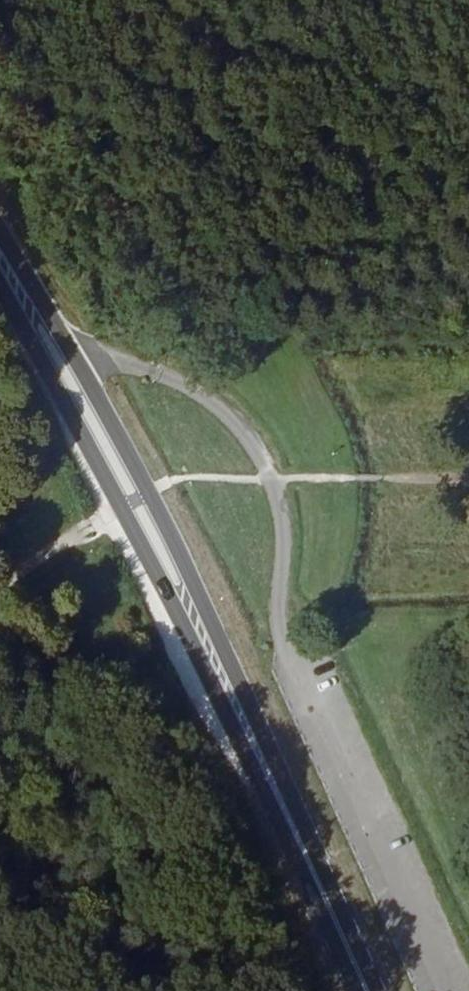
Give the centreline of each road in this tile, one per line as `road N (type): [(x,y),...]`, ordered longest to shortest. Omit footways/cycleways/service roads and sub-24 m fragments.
road 1 (primary): [(0,256),(157,542),(368,990)]
road 2 (track): [(133,500),(184,476),(468,480)]
road 3 (track): [(133,500),(0,587)]

